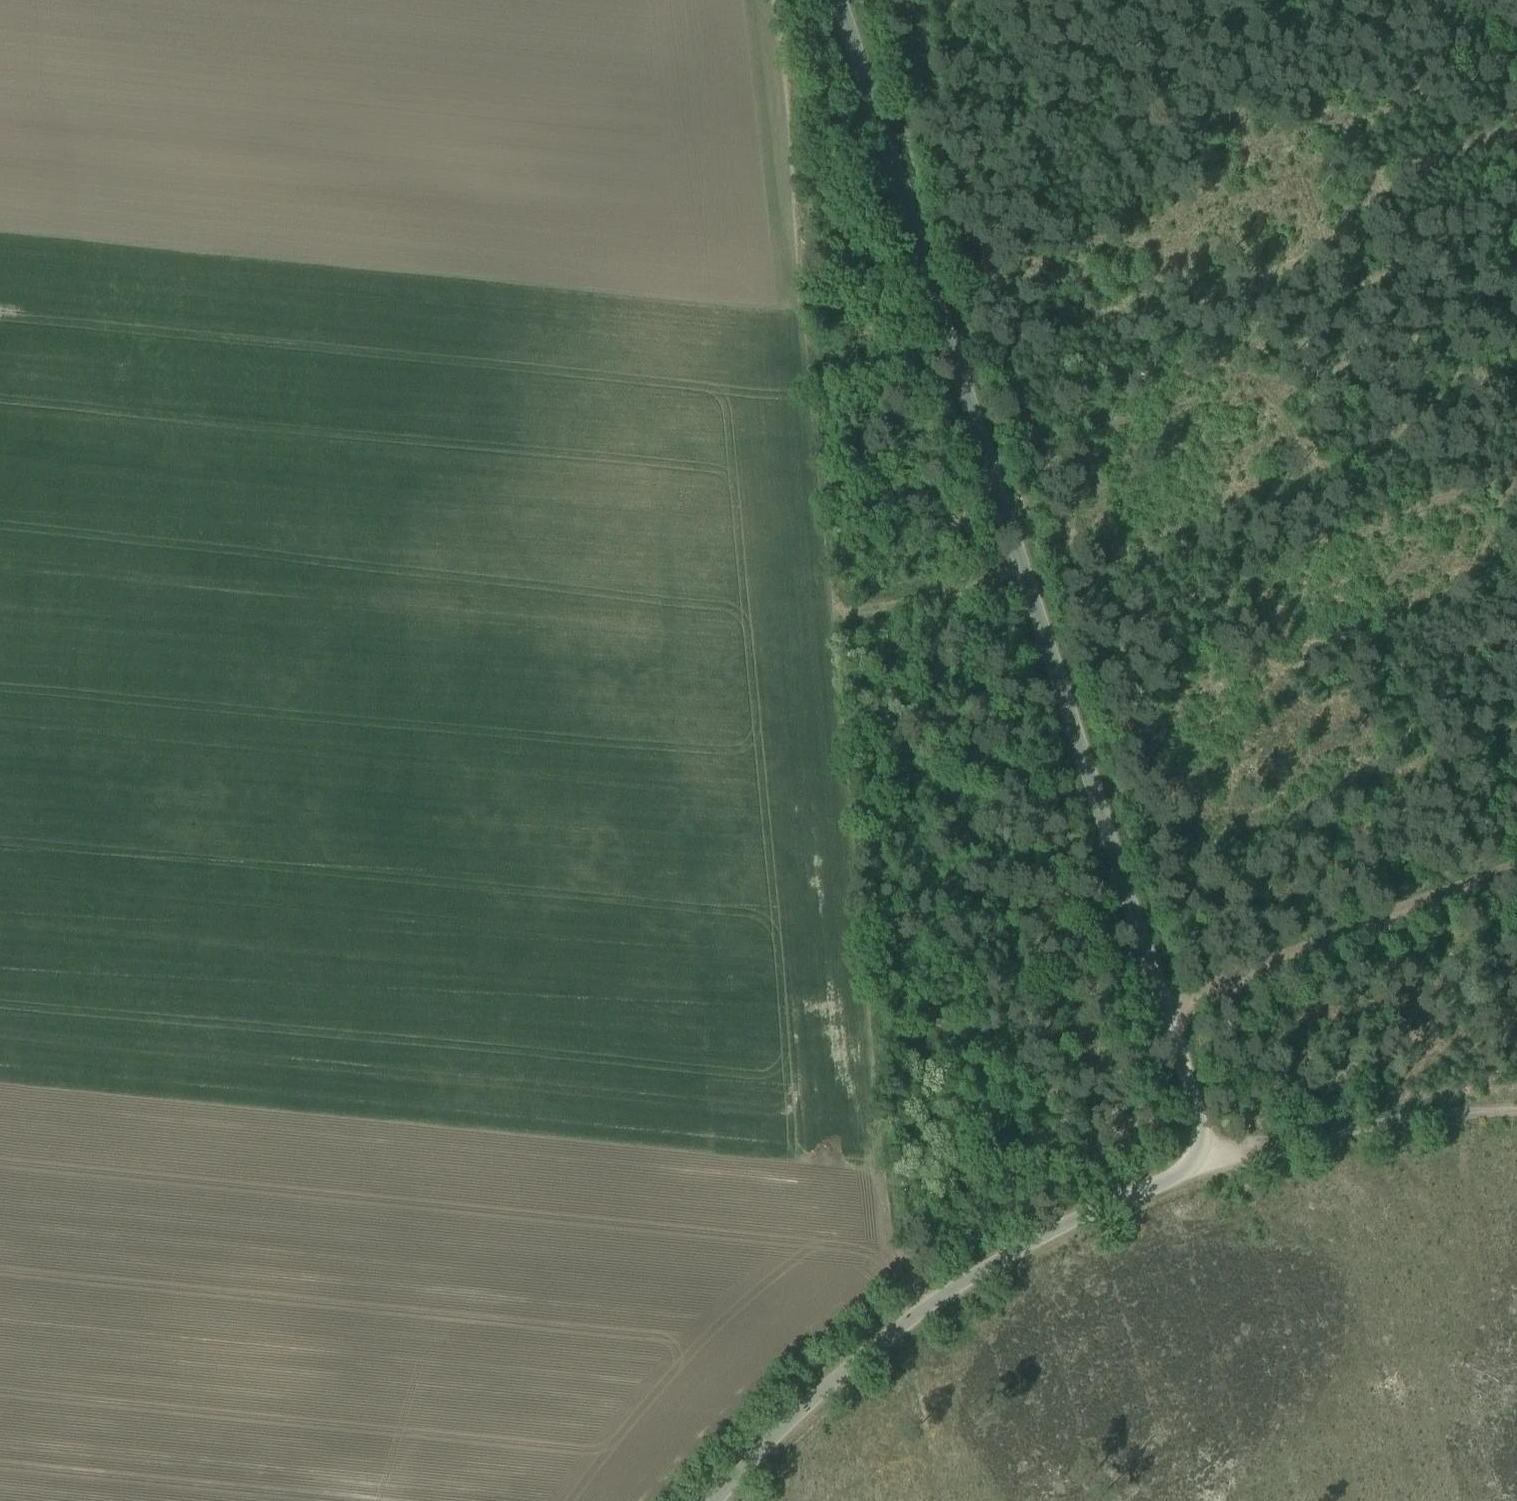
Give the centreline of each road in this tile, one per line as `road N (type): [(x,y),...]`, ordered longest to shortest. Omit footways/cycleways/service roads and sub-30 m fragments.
road 1 (unclassified): [(716,1500),(847,1369),(950,1288),(1184,1173),(1201,1150),(1203,1127),(1169,1008),(842,0)]
road 2 (track): [(1169,1008),(1516,870)]

